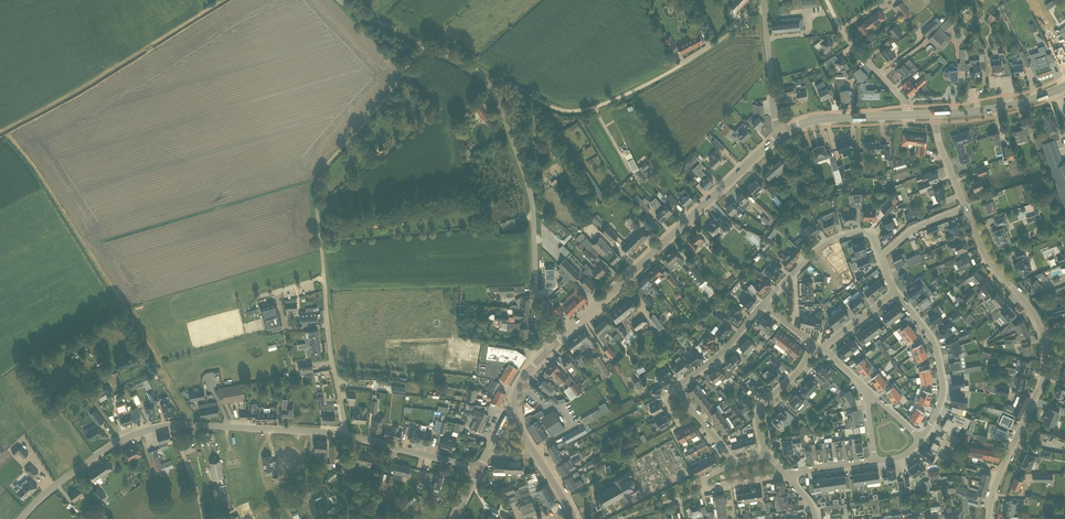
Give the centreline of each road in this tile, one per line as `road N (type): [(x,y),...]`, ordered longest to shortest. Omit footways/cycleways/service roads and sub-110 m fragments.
road 1 (tertiary): [(551,348),(780,133)]
road 2 (track): [(419,42),(391,92),(316,181),(325,278)]
road 3 (unclassified): [(495,97),(529,187),(537,327),(551,348)]
road 4 (residential): [(329,334),(540,358)]
road 5 (residential): [(989,518),(995,486),(1043,378),(1041,330)]
road 6 (unclassified): [(495,97),(479,71),(341,0)]
road 7 (unclassified): [(20,518),(110,446),(176,425)]
road 8 (unclassified): [(618,99),(717,42),(748,12),(765,9)]
road 9 (unclassified): [(176,425),(345,435)]
road 10 (residential): [(895,293),(930,337),(940,366),(941,400),(921,438)]
road 11 (residential): [(764,303),(833,239),(870,232),(881,256)]
road 12 (residential): [(1041,330),(988,260),(965,207)]
road 13 (residential): [(479,468),(345,435)]
road 14 (tertiary): [(936,113),(1003,107),(1064,86)]
road 15 (tertiary): [(780,133),(818,119),(908,115)]
road 16 (residential): [(768,453),(759,410),(814,345)]
road 17 (tertiary): [(780,133),(765,9)]
road 18 (residential): [(676,389),(764,303)]

